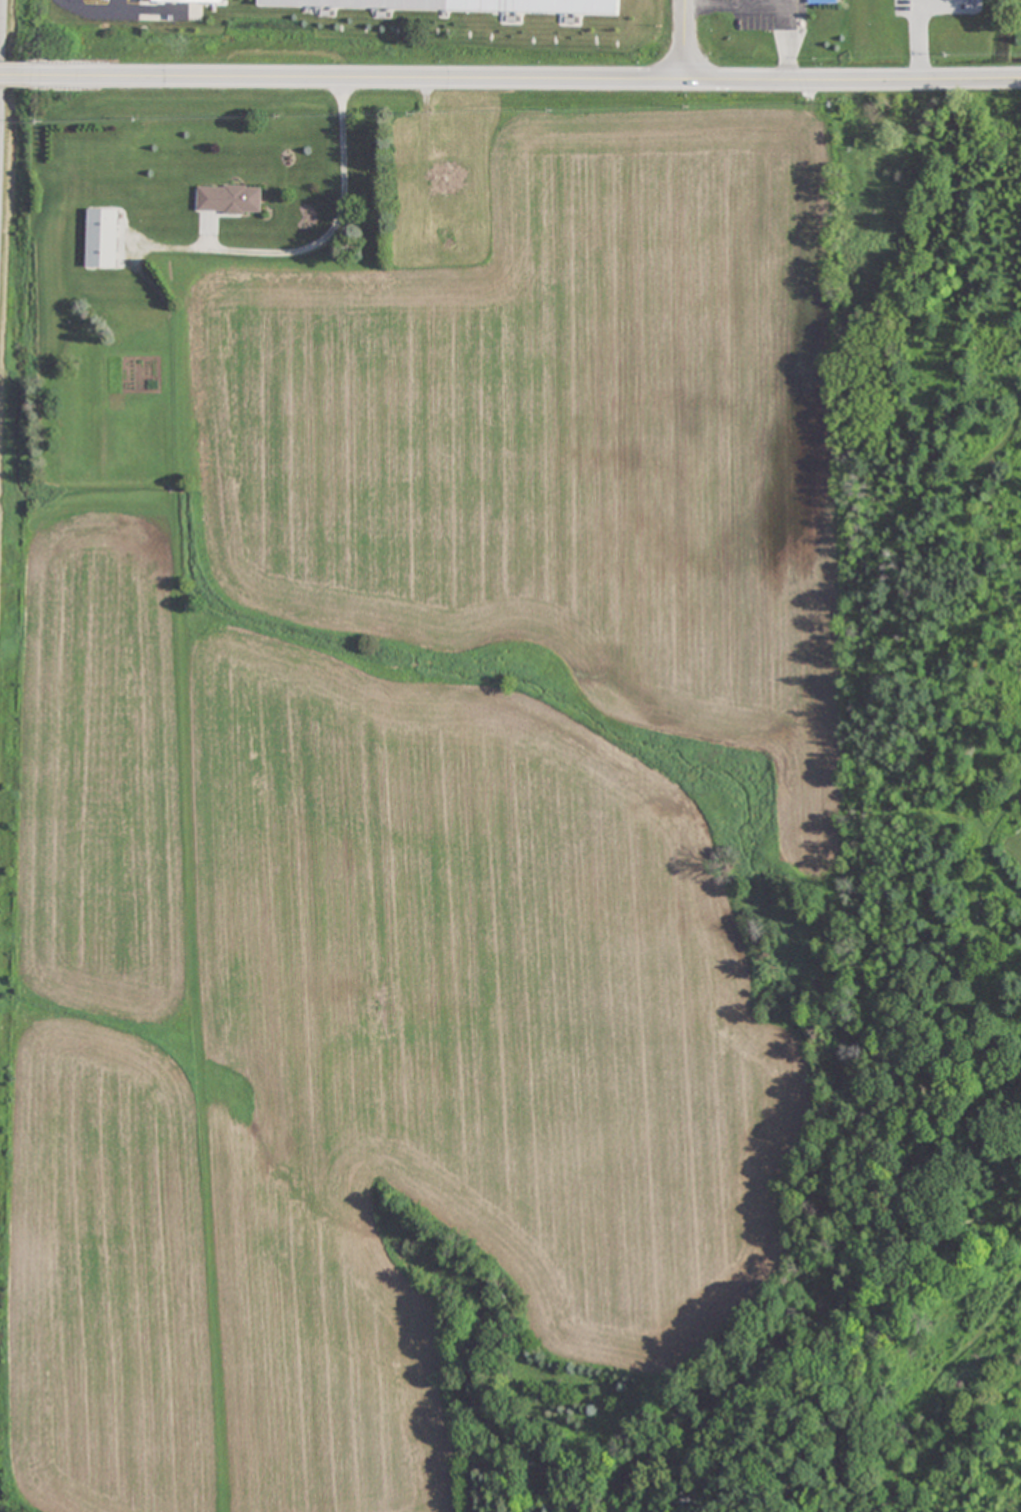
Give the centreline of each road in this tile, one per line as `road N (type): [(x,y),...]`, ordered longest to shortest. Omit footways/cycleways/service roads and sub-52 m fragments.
road 1 (residential): [(1020,79),(38,75)]

